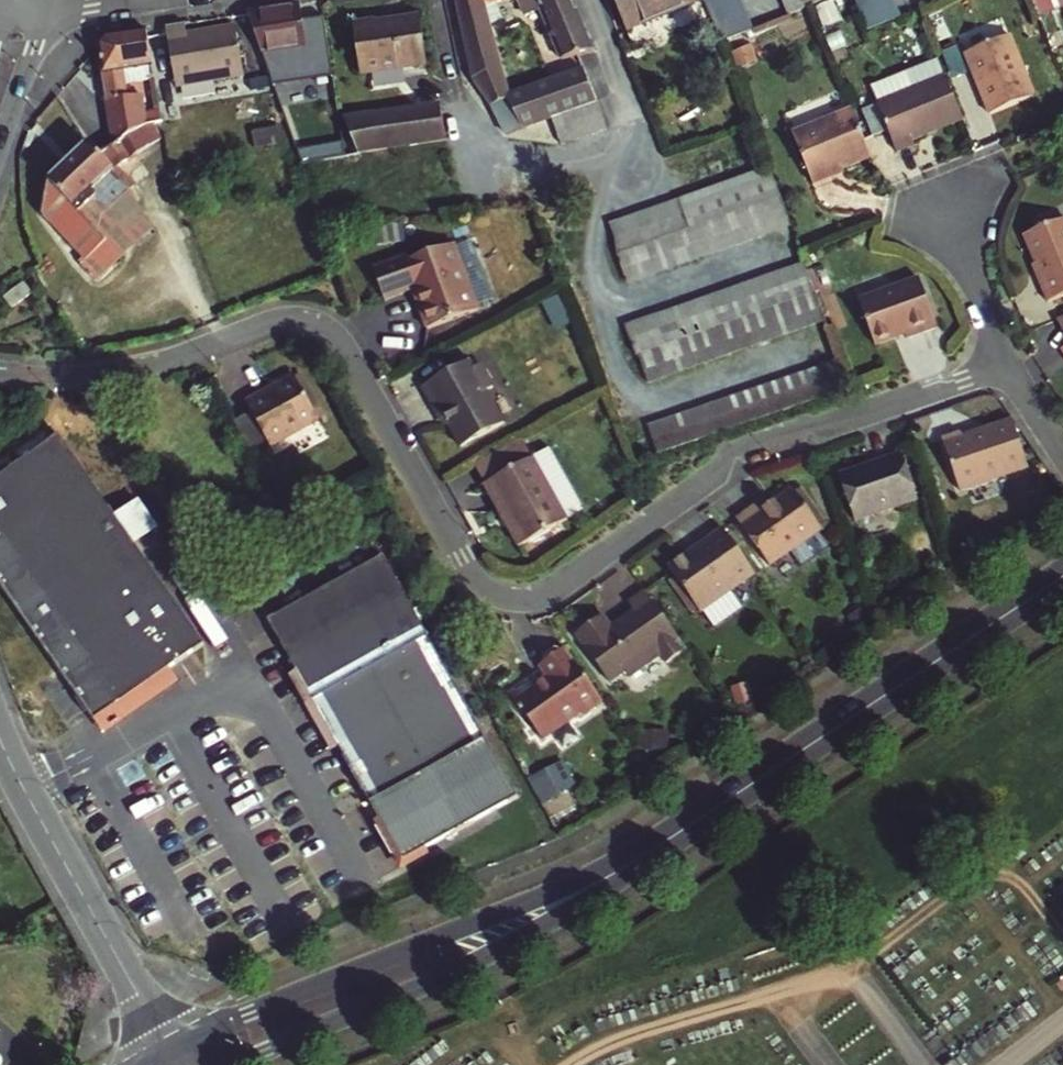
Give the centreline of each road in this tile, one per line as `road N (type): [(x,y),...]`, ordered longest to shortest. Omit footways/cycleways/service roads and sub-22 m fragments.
road 1 (residential): [(0,381),(104,375),(276,323),(313,324),(351,355),(472,575),(519,598),(551,593),(751,447),(1008,366)]
road 2 (tertiary): [(745,789),(545,897),(174,1053)]
road 3 (tertiary): [(240,1064),(546,926),(745,789)]
road 4 (tertiary): [(745,789),(1062,576)]
road 5 (tertiary): [(0,737),(174,1053)]
road 6 (residential): [(1008,366),(958,217)]
road 7 (tertiary): [(0,141),(51,3)]

